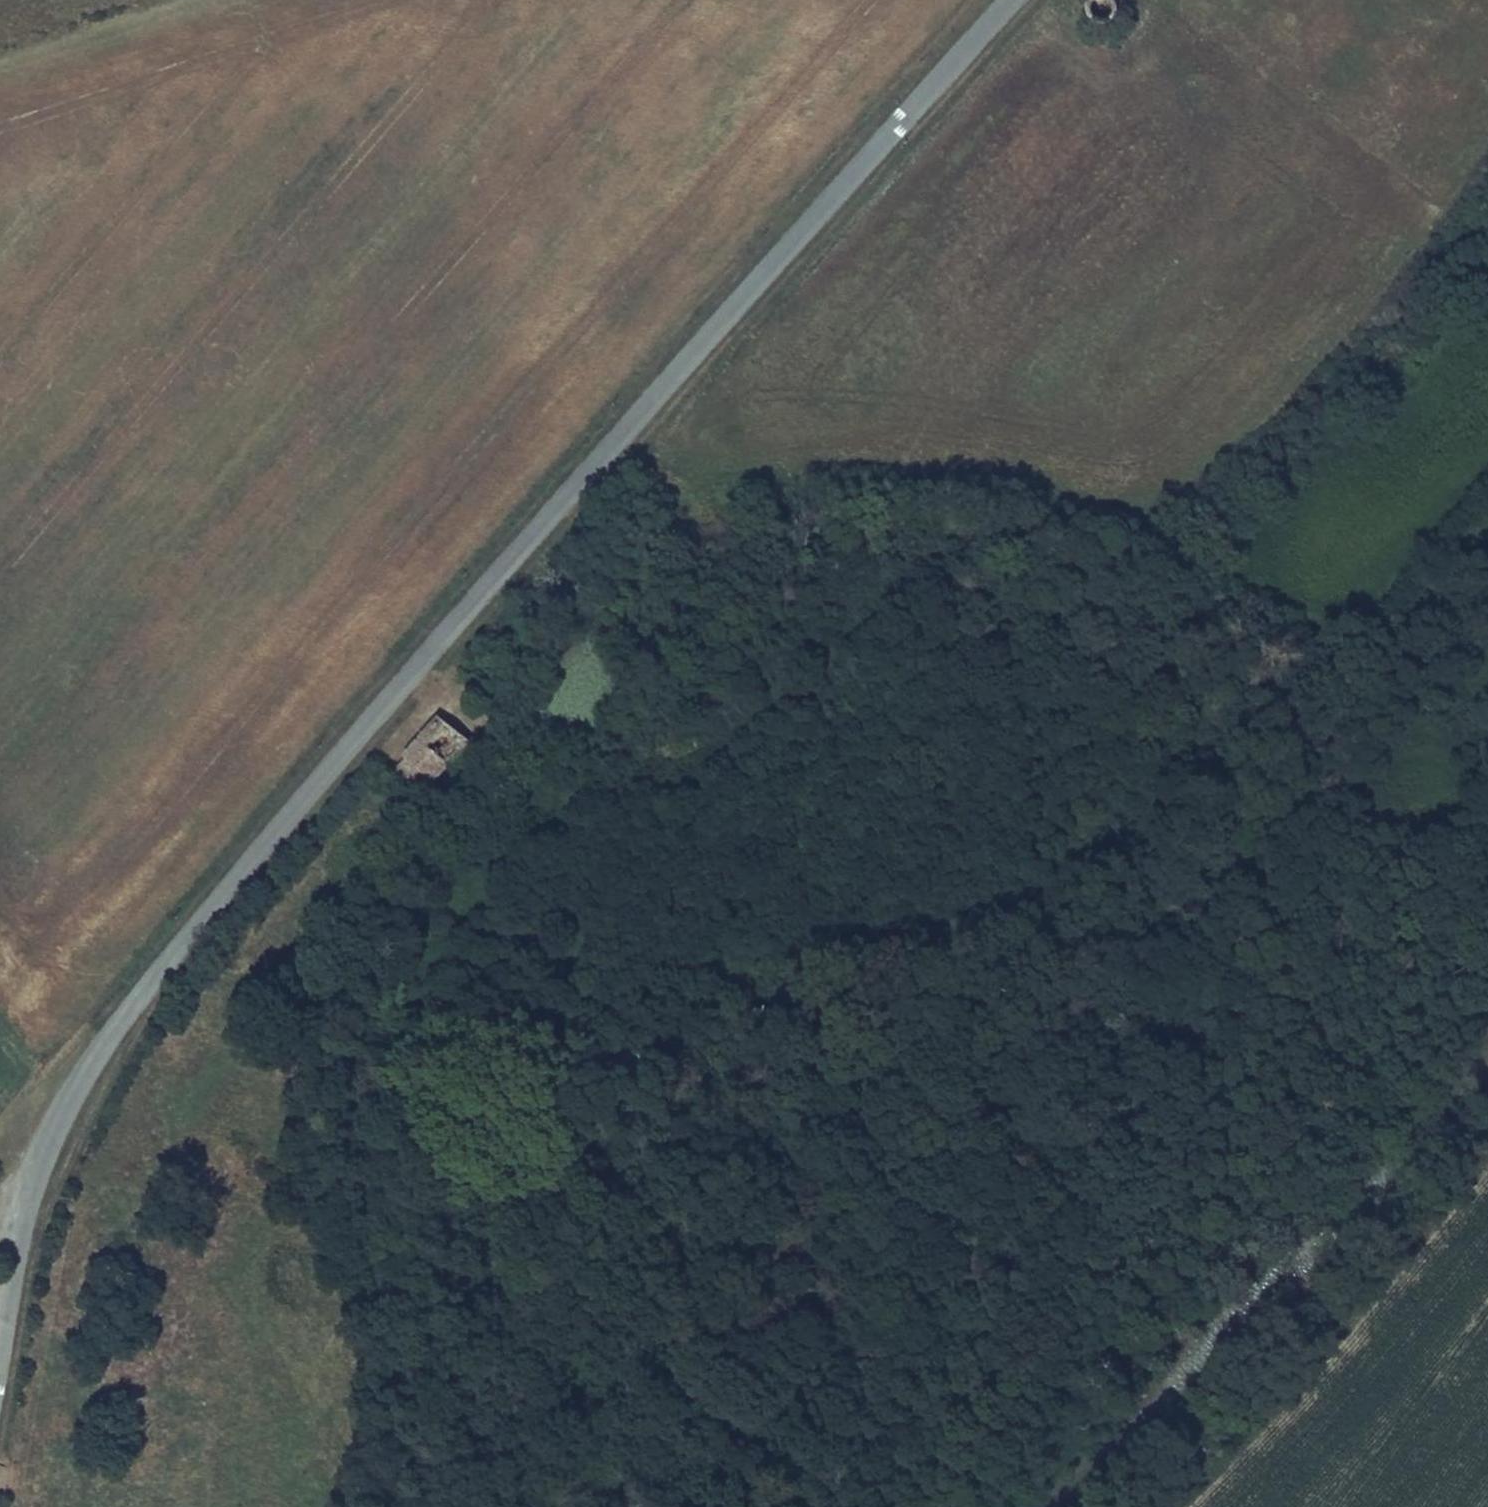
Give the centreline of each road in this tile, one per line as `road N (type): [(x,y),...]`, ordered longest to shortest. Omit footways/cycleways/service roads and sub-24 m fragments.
road 1 (unclassified): [(0,1351),(32,1182),(89,1066),(125,1015),(523,545),(1010,0)]

